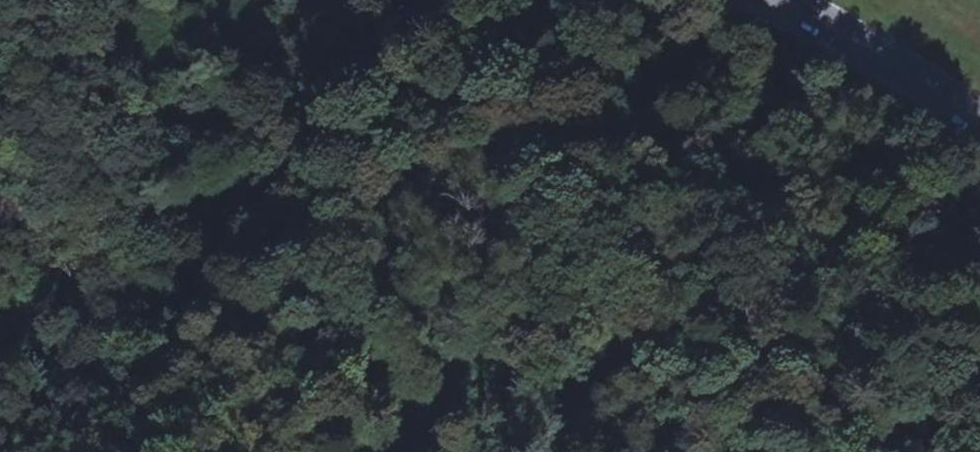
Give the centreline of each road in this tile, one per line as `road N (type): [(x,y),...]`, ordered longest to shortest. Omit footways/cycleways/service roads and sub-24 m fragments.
road 1 (secondary): [(780,0),(918,74),(979,118)]

